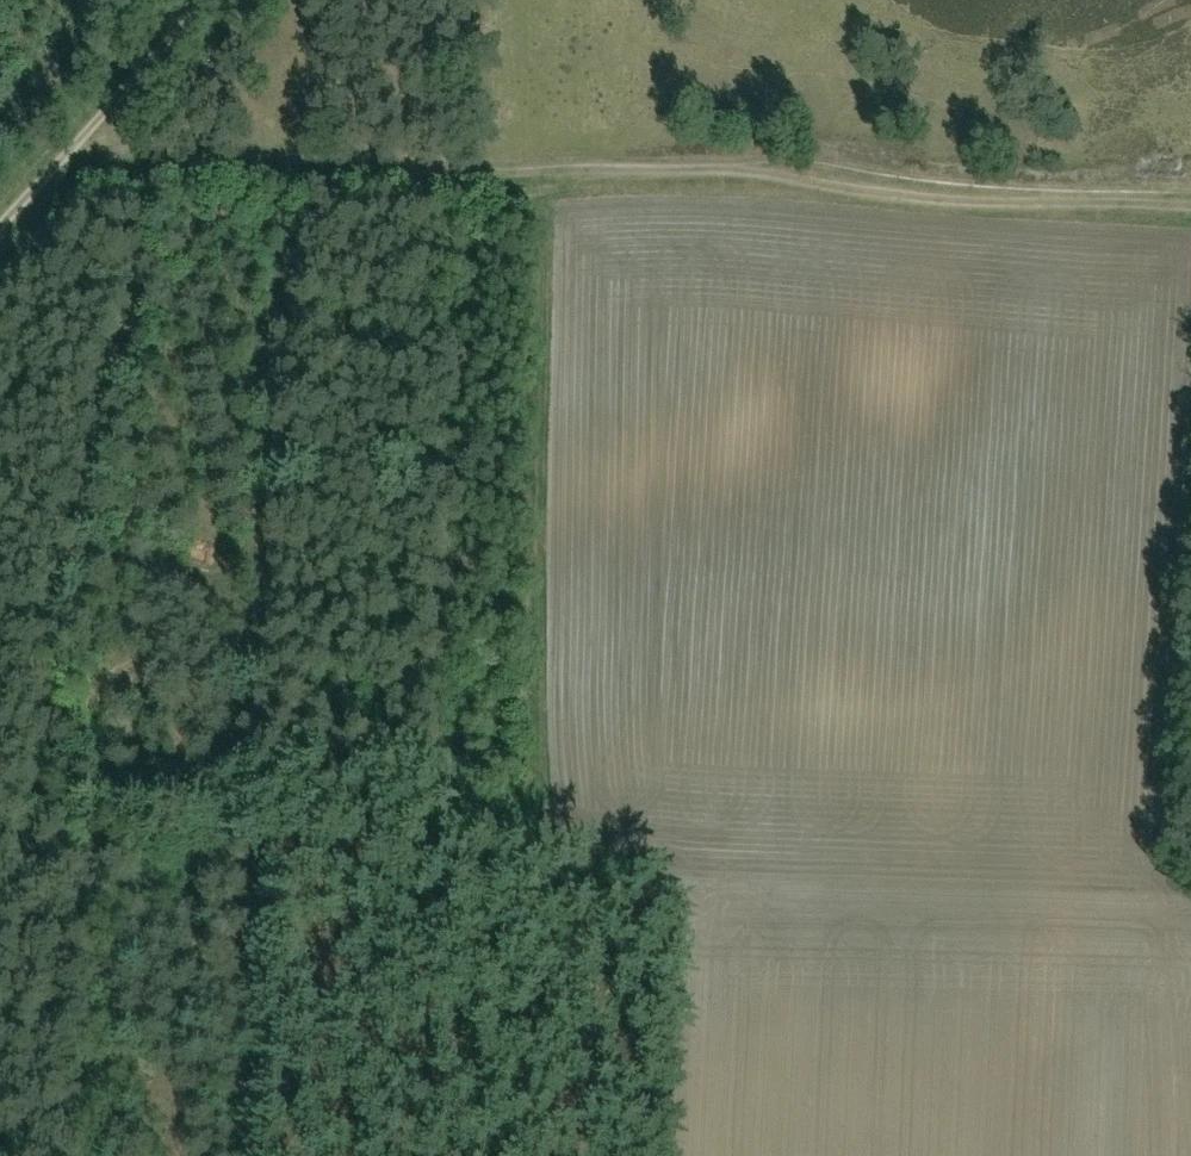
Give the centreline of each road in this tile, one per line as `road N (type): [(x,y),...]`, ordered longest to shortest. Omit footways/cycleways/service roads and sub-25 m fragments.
road 1 (track): [(1190,210),(1035,203),(741,172),(242,160),(178,146),(106,103)]
road 2 (track): [(436,1155),(425,858),(195,903),(195,989),(99,1138),(99,1155)]
road 3 (track): [(0,227),(198,0)]

